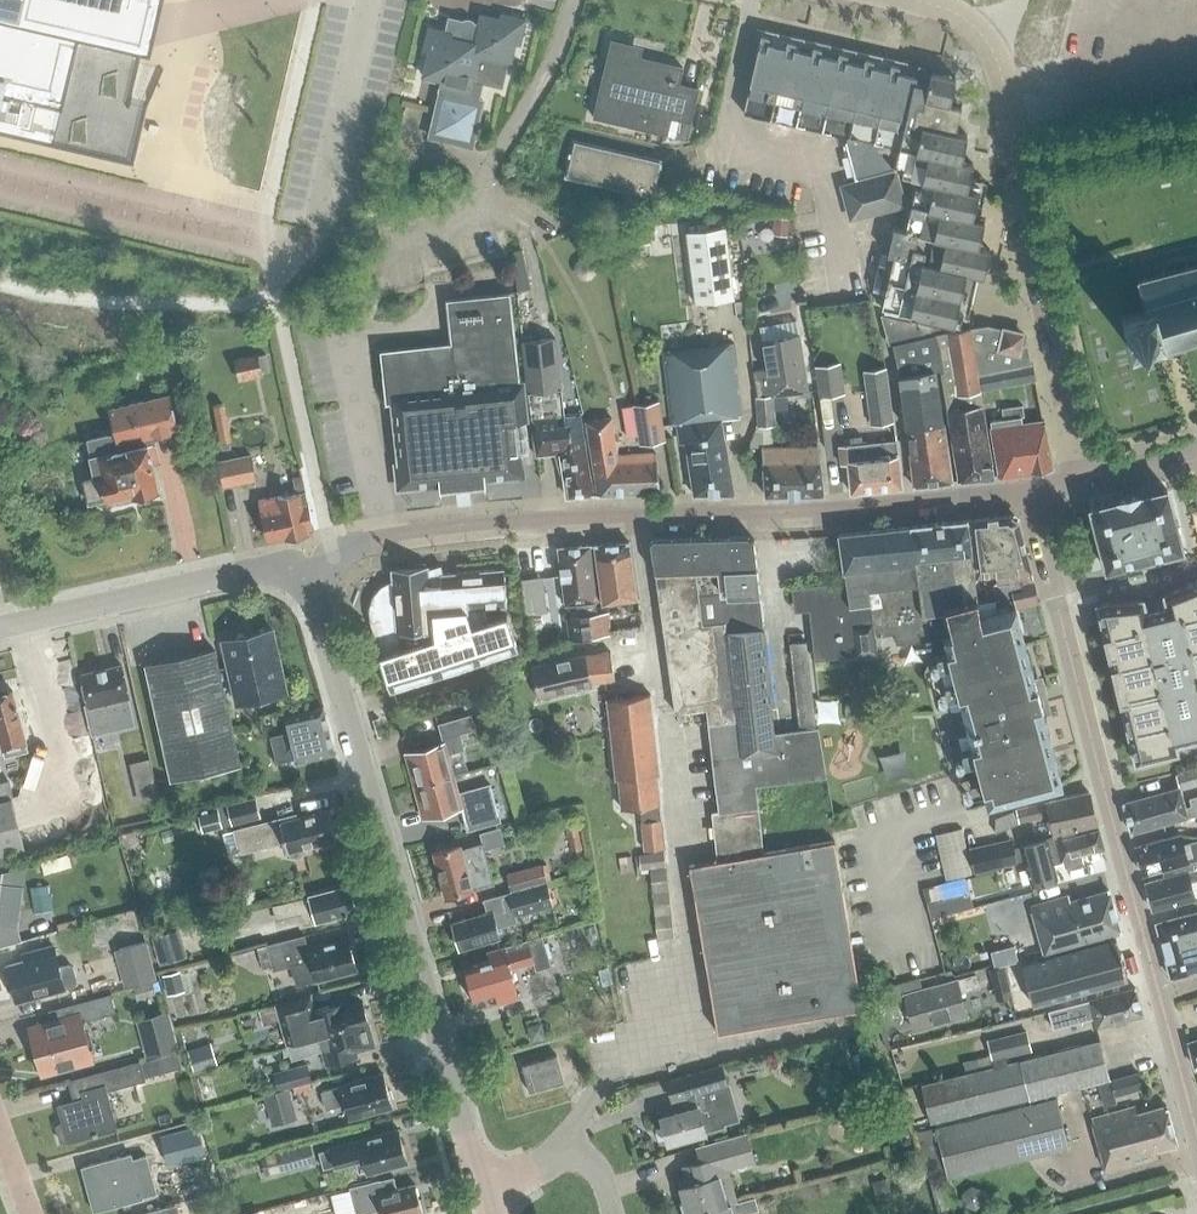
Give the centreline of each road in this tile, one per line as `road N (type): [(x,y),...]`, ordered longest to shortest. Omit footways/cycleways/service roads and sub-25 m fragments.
road 1 (residential): [(304,566),(385,539),(466,528),(835,513),(972,499)]
road 2 (tertiary): [(482,1189),(304,566)]
road 3 (residential): [(1196,1134),(1058,609)]
road 4 (residential): [(1087,479),(1017,157)]
road 5 (tertiary): [(0,627),(266,566),(304,566)]
road 6 (residential): [(1017,157),(1002,76),(988,43),(952,12),(913,0)]
road 7 (residential): [(614,1213),(602,1177),(576,1154),(482,1189)]
road 8 (residential): [(1058,609),(1039,489)]

